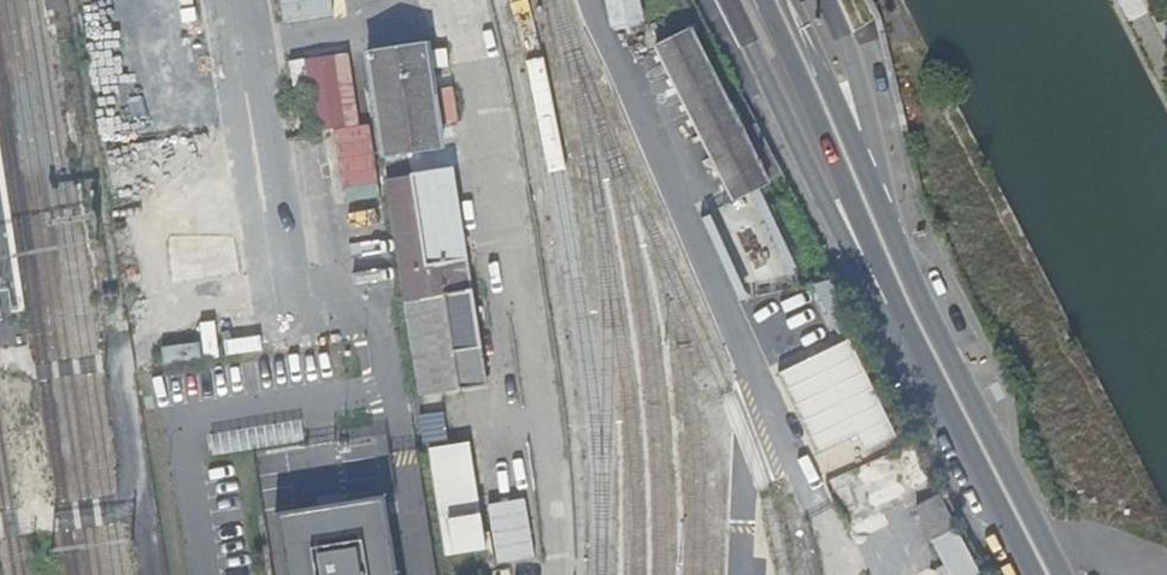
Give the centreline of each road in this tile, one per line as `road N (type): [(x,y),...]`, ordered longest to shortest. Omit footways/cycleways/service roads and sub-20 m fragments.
road 1 (secondary): [(777,0),(887,259),(1045,574)]
road 2 (track): [(0,527),(142,504)]

